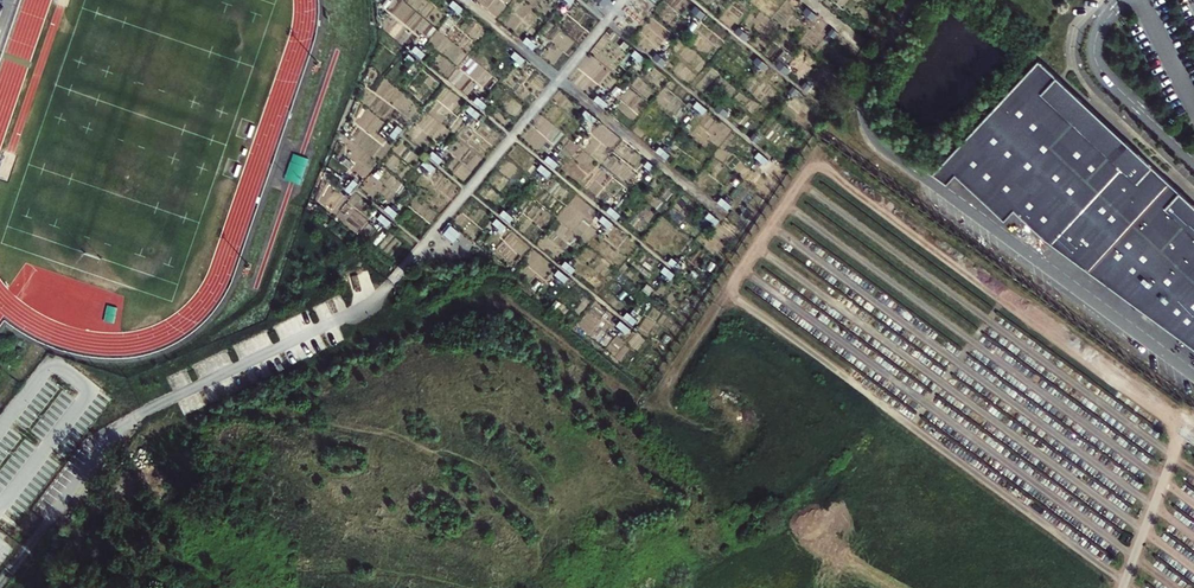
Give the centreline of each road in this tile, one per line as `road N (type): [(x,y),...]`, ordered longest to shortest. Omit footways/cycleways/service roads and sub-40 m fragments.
road 1 (residential): [(1125,0),(1098,32),(1097,64),(1193,159)]

